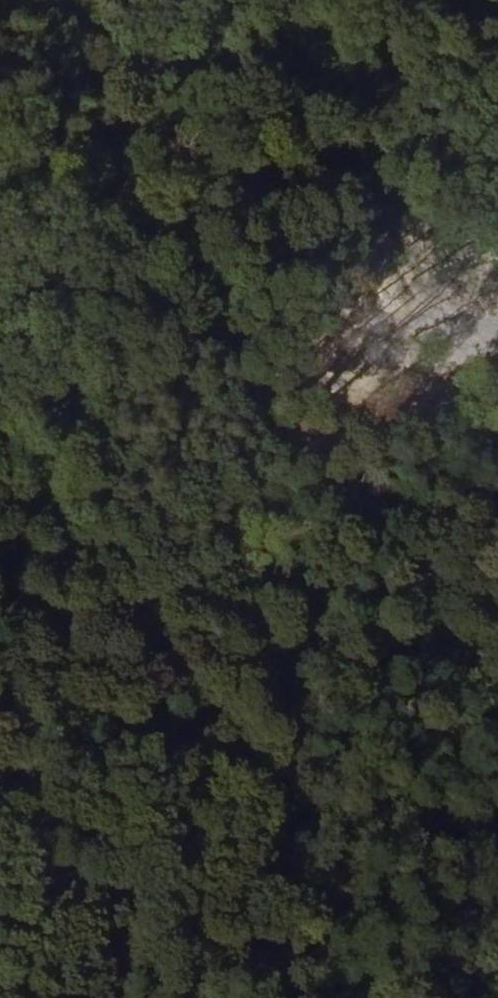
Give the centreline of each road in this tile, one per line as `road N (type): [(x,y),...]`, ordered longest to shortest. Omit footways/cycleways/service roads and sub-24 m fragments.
road 1 (track): [(0,620),(324,502),(497,394)]

